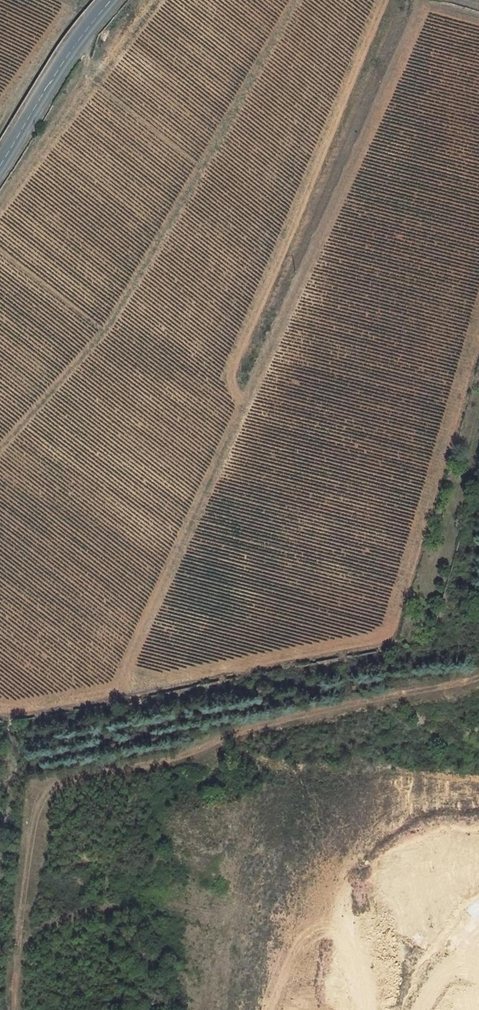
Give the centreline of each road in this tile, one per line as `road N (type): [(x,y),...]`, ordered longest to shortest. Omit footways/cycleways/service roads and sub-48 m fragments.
road 1 (track): [(478,676),(236,732),(47,794),(36,809),(16,1009)]
road 2 (tertiary): [(111,0),(0,164)]

